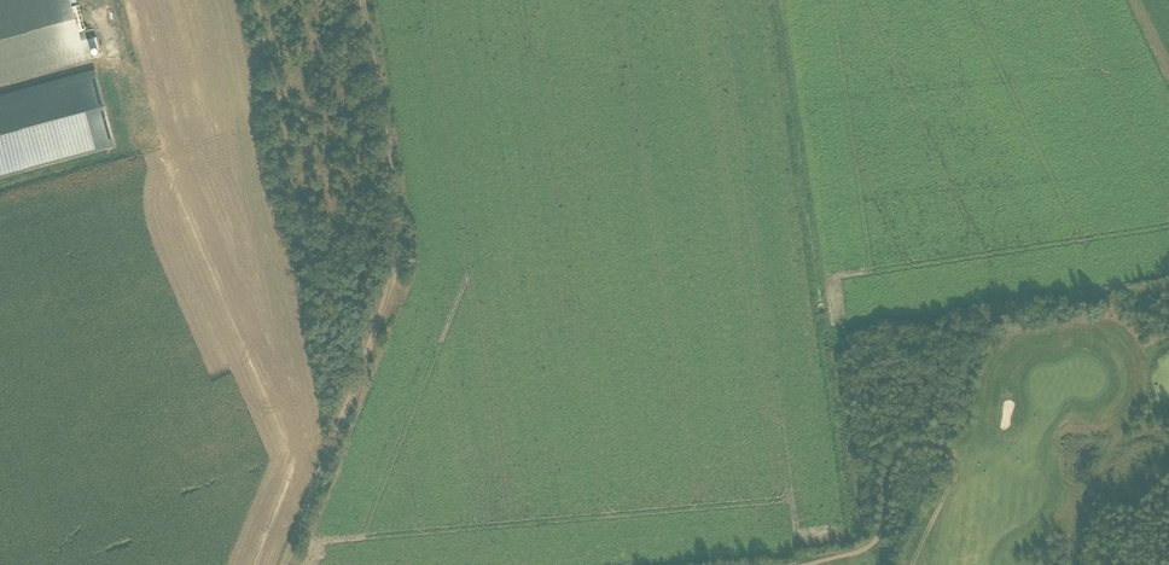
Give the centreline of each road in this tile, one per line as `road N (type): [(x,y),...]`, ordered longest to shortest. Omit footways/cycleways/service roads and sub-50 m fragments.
road 1 (track): [(287,564),(405,253),(366,0)]

